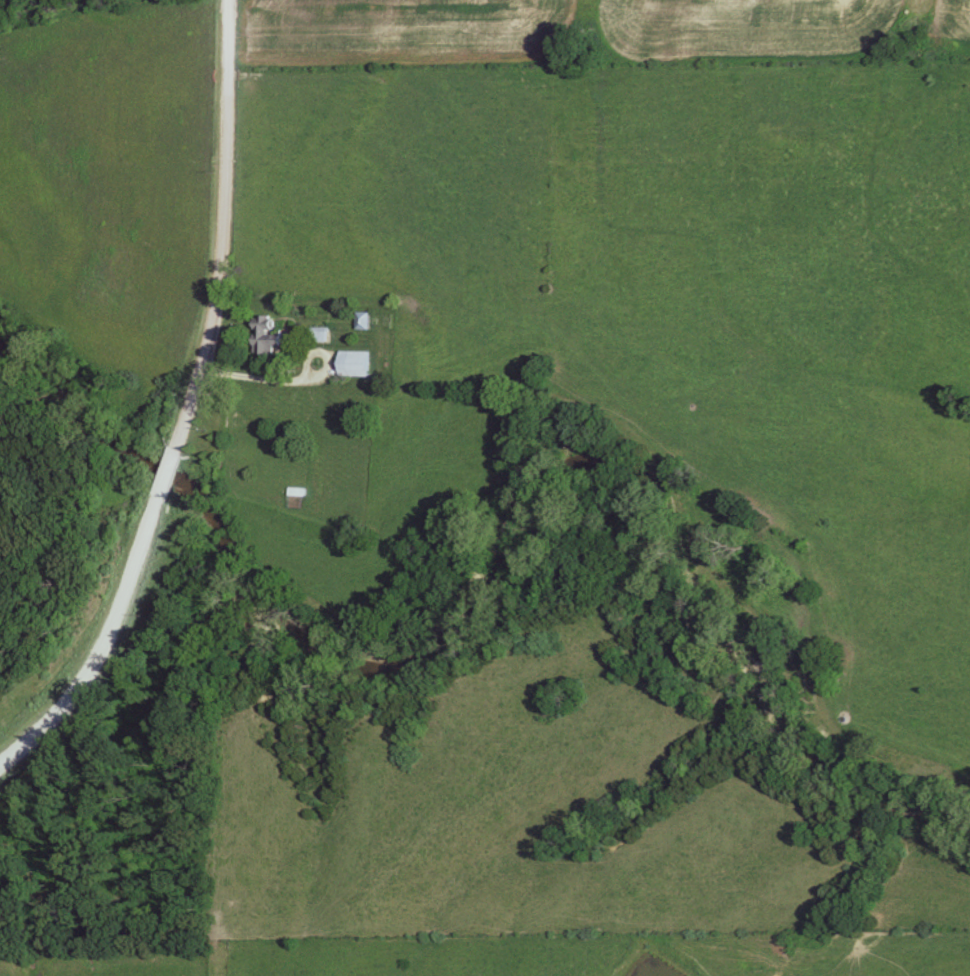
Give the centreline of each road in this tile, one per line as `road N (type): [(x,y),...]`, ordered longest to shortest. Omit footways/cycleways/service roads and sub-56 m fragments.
road 1 (residential): [(172,451),(222,251),(229,0)]
road 2 (residential): [(0,756),(87,662),(160,488)]

